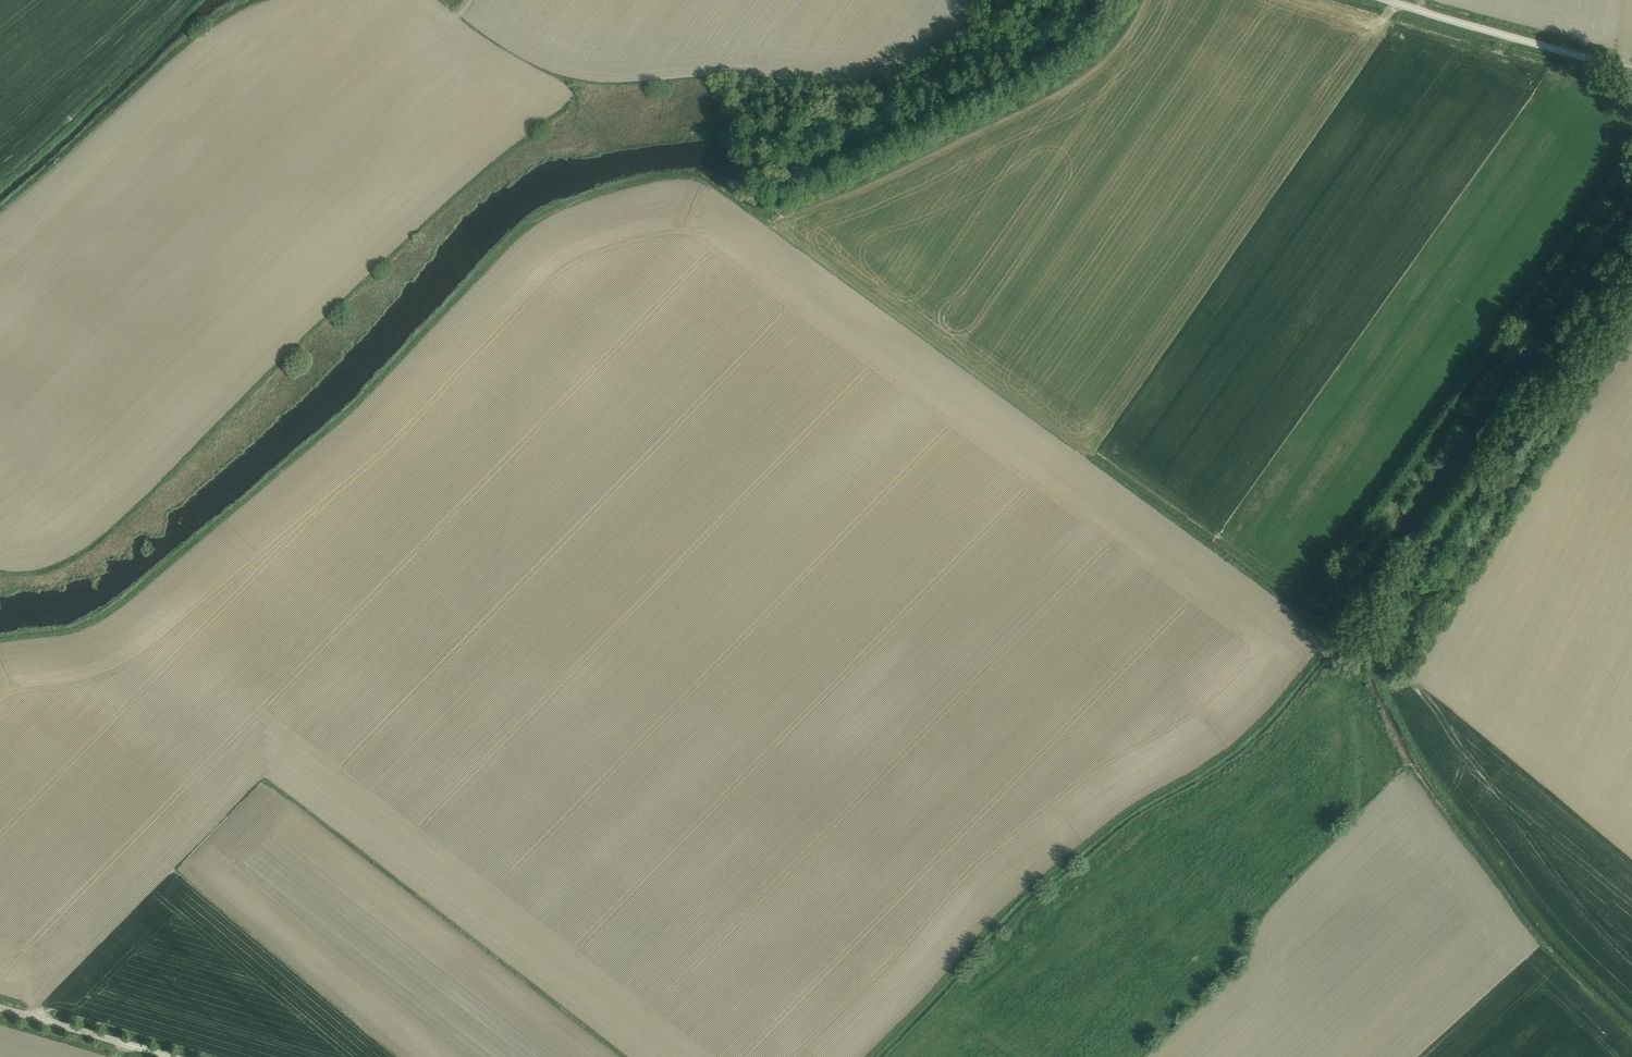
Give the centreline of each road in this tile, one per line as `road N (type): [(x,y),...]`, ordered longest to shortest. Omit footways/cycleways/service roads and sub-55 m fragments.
road 1 (unclassified): [(1631,73),(1387,0)]
road 2 (unclassified): [(171,1056),(0,1008)]

